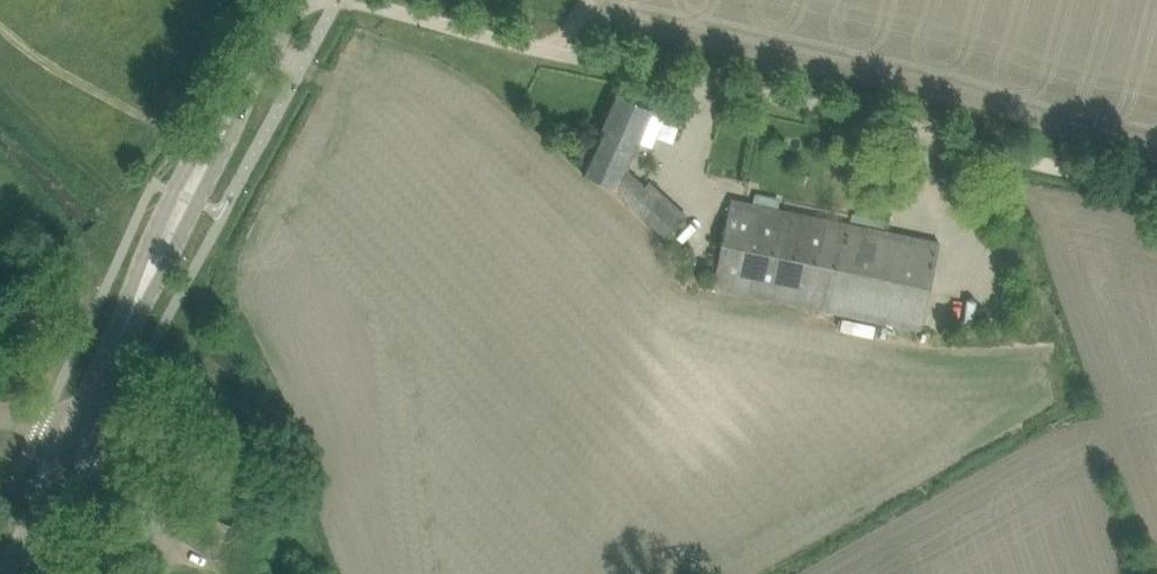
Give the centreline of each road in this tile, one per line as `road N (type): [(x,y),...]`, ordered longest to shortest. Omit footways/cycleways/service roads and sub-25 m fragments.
road 1 (unclassified): [(970,140),(359,0)]
road 2 (tertiary): [(236,102),(200,140),(172,191),(148,242),(136,307)]
road 3 (tertiary): [(136,307),(173,253),(223,151),(236,102)]
road 4 (track): [(1156,185),(970,140)]
road 5 (track): [(156,184),(0,74)]
road 6 (unclassified): [(157,573),(160,535),(142,490),(76,434)]
road 7 (tertiary): [(11,573),(76,434)]
road 8 (tertiary): [(76,434),(136,307)]
road 9 (tertiary): [(236,102),(302,0)]

